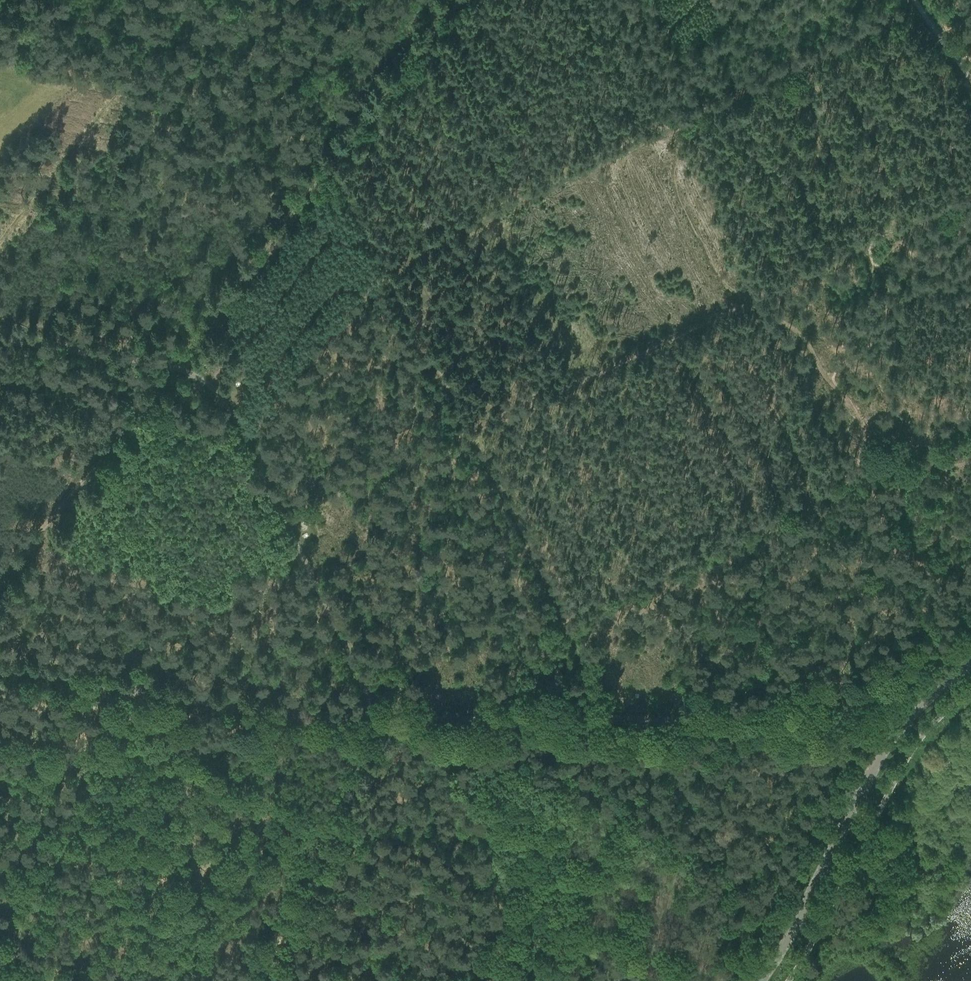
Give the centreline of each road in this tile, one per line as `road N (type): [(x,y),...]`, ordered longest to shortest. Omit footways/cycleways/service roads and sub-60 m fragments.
road 1 (track): [(970,194),(288,524),(376,718)]
road 2 (track): [(382,83),(168,369),(218,379),(288,524)]
road 3 (track): [(889,0),(392,255)]
road 4 (track): [(970,415),(563,618),(581,714)]
road 5 (track): [(903,720),(673,713),(376,718)]
road 6 (track): [(0,1),(382,83)]
road 7 (tertiary): [(753,980),(881,751),(930,693),(970,662)]
road 8 (track): [(365,719),(0,666)]
road 9 (track): [(365,719),(348,779),(261,980)]
road 10 (track): [(473,437),(563,618)]

